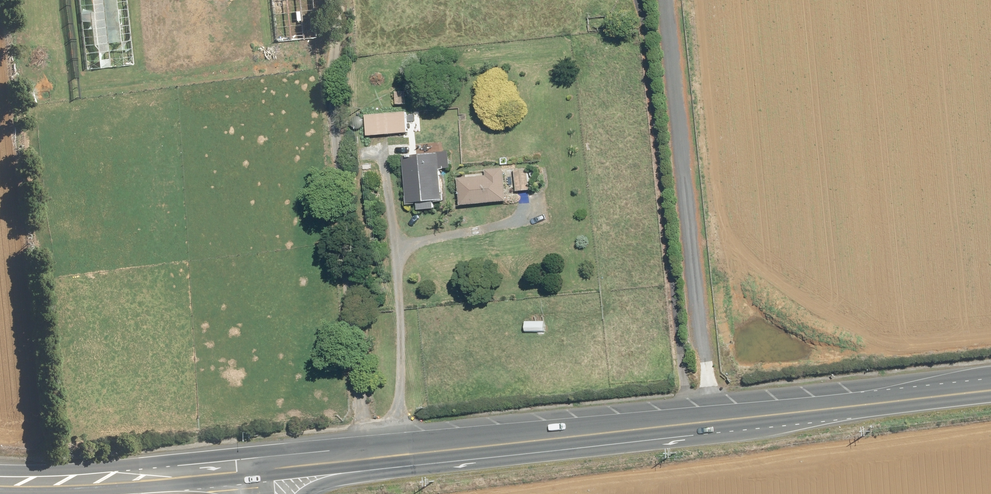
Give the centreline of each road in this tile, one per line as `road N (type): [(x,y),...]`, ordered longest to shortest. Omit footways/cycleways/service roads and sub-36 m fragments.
road 1 (primary): [(257,470),(990,394)]
road 2 (track): [(717,424),(670,0)]
road 3 (primary): [(0,487),(117,487),(257,470)]

